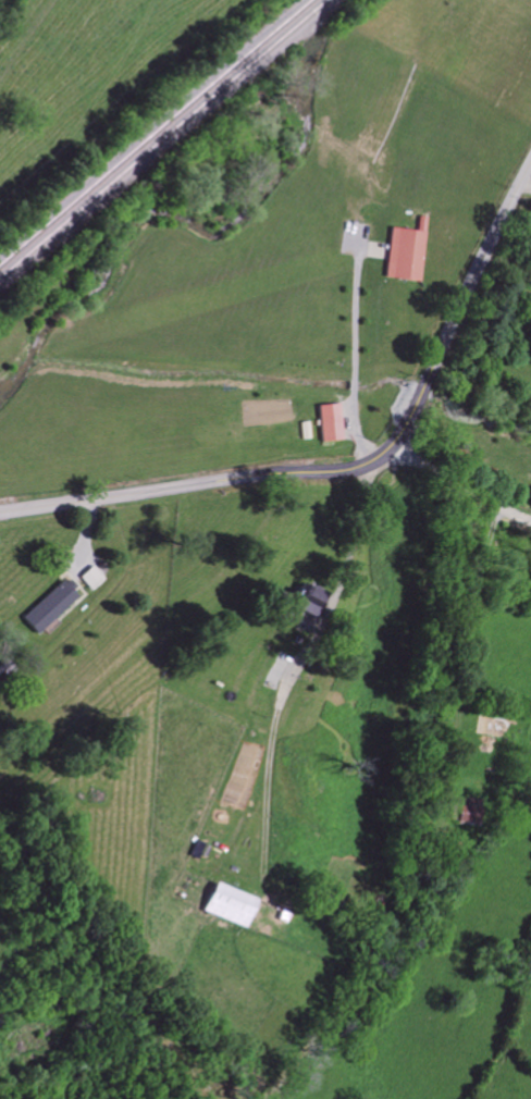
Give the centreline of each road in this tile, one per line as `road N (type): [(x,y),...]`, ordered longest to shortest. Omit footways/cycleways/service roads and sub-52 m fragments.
road 1 (secondary): [(530,165),(413,411),(379,457),(338,471),(0,510)]
road 2 (residential): [(530,521),(387,450)]

